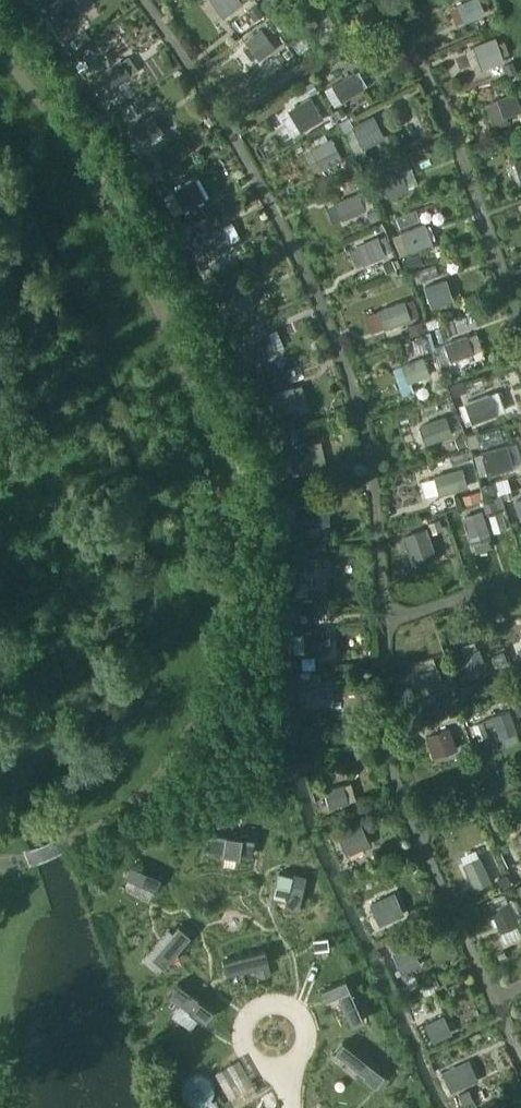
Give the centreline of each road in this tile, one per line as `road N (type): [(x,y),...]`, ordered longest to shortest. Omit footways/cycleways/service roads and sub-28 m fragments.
road 1 (residential): [(270,1071),(255,1064),(243,1036),(259,1009),(274,1005),(290,1008),(309,1032),(300,1061),(286,1070)]

